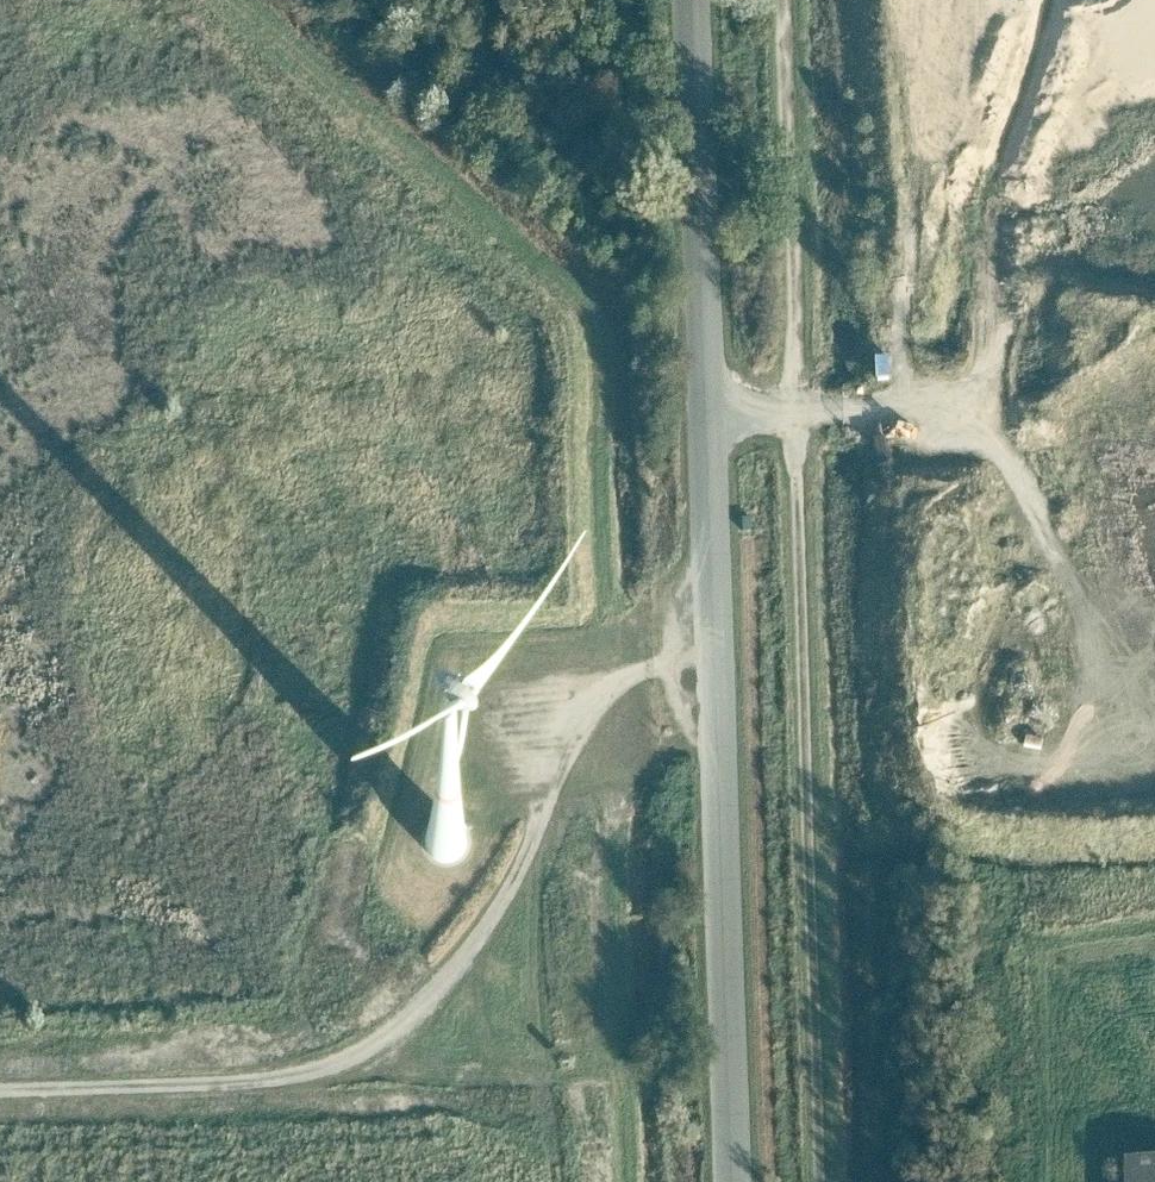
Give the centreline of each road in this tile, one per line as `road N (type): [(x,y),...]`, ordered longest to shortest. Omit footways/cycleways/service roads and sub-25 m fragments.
road 1 (unclassified): [(734,1181),(694,0)]
road 2 (track): [(0,1098),(344,1087),(617,722),(719,714)]

